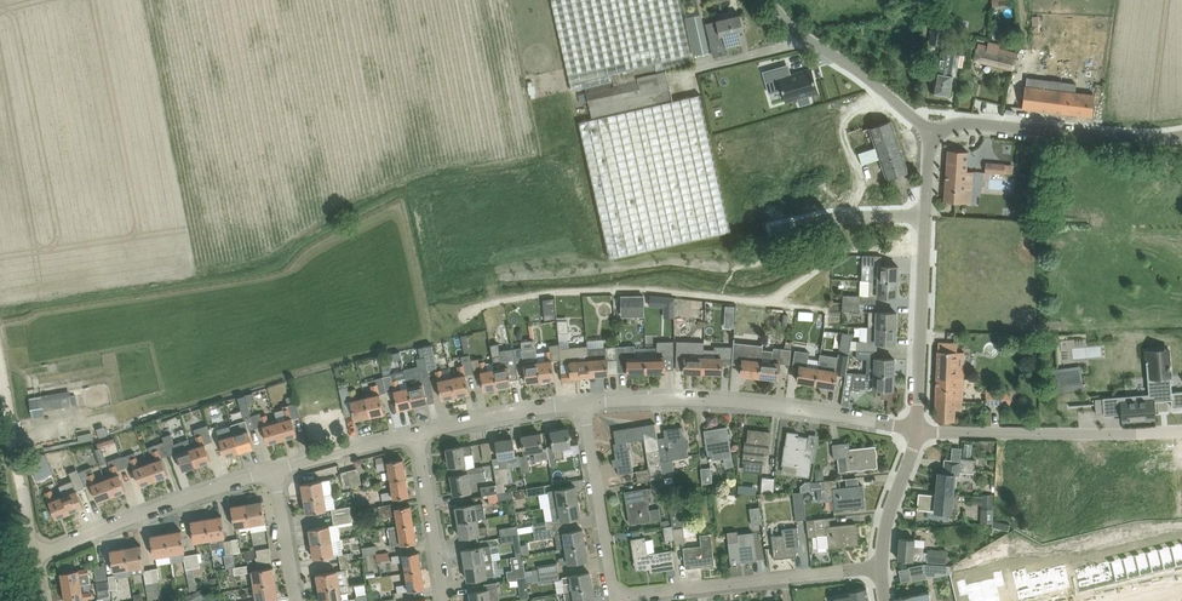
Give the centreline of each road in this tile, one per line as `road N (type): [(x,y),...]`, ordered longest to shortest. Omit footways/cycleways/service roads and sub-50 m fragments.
road 1 (unclassified): [(584,401),(759,402),(917,430)]
road 2 (tertiary): [(917,430),(932,135)]
road 3 (residential): [(615,594),(881,568)]
road 4 (unclassified): [(1181,430),(917,430)]
road 5 (unclassified): [(36,559),(163,504),(274,470)]
road 6 (tertiary): [(932,135),(960,123),(1141,140),(1181,135)]
road 7 (unclassified): [(932,135),(795,32),(769,0)]
road 8 (residential): [(615,594),(584,401)]
road 9 (unclassified): [(36,559),(5,390)]
road 10 (unclassified): [(418,434),(584,401)]
road 11 (residential): [(445,600),(418,434)]
road 12 (unclassified): [(274,470),(418,434)]
road 13 (tertiary): [(881,568),(917,430)]
road 14 (residential): [(297,600),(274,470)]

